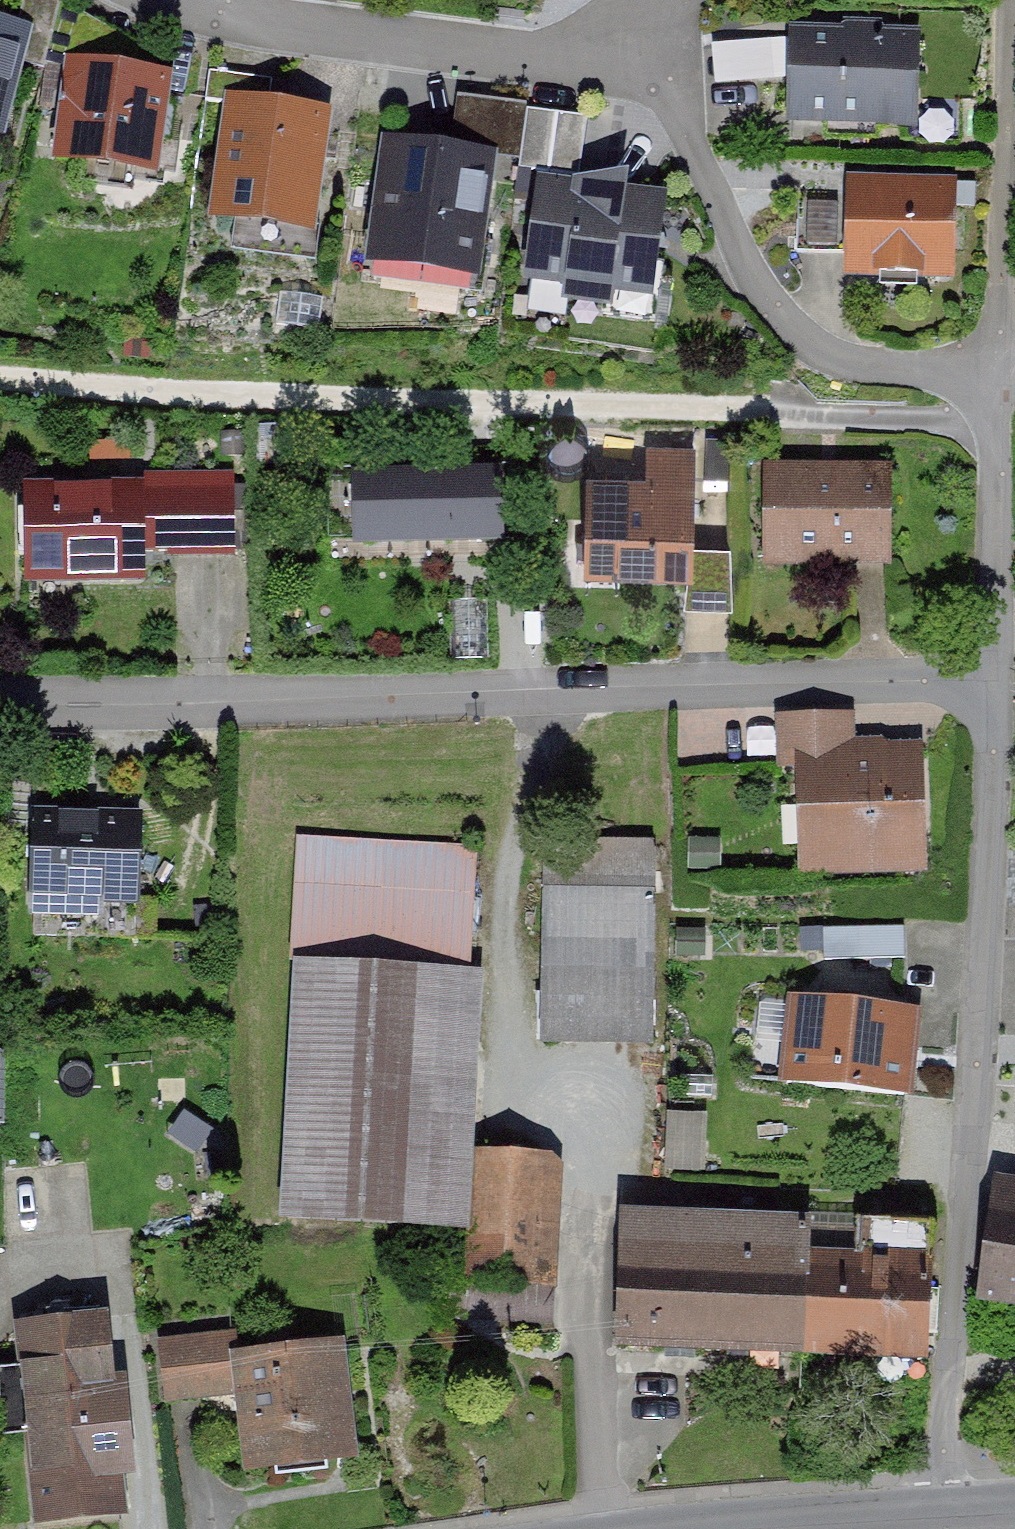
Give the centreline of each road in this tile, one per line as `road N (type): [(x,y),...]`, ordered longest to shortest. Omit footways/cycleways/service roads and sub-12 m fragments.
road 1 (residential): [(0,703),(126,713),(565,695),(998,689)]
road 2 (residential): [(0,389),(993,369)]
road 3 (residential): [(944,1514),(998,689)]
road 4 (residential): [(139,0),(200,29),(493,68),(653,69)]
road 5 (residential): [(993,369),(869,337),(759,275),(709,199)]
road 6 (residential): [(998,689),(993,369)]
road 7 (secondary): [(944,1514),(776,1528)]
road 8 (residential): [(653,69),(709,199)]

